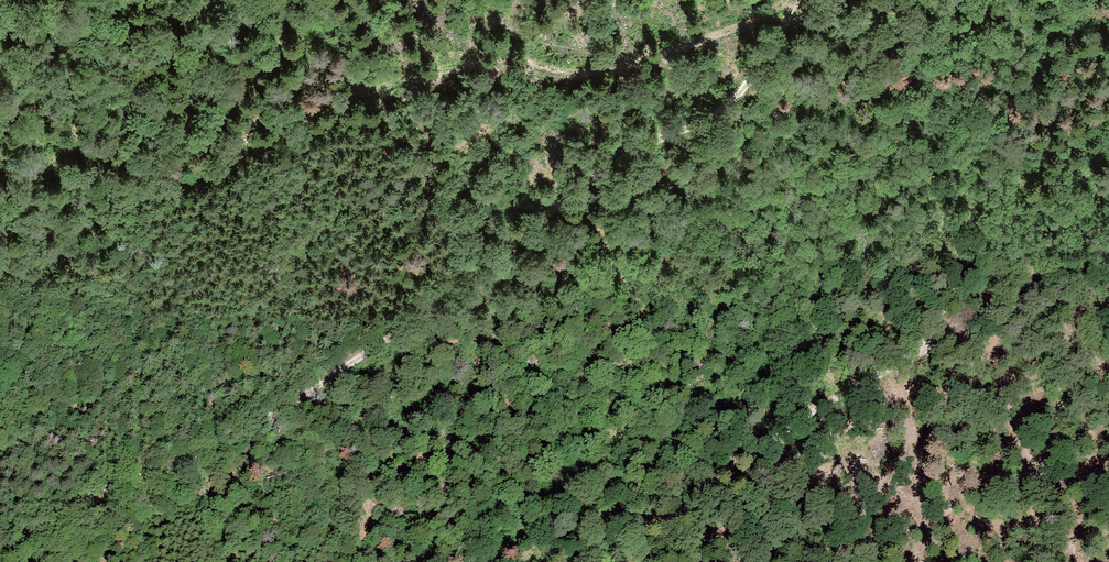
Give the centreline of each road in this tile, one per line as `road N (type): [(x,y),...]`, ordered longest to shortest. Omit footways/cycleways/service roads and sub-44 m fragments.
road 1 (track): [(0,561),(109,488),(271,418),(415,322),(472,267),(586,183),(673,132),(713,119),(749,80),(796,0)]
road 2 (track): [(0,267),(58,253),(144,189),(249,161),(342,103),(510,61),(585,74),(709,39),(793,0)]
road 3 (track): [(580,561),(678,512),(742,458),(918,350),(1010,310),(1108,249)]

